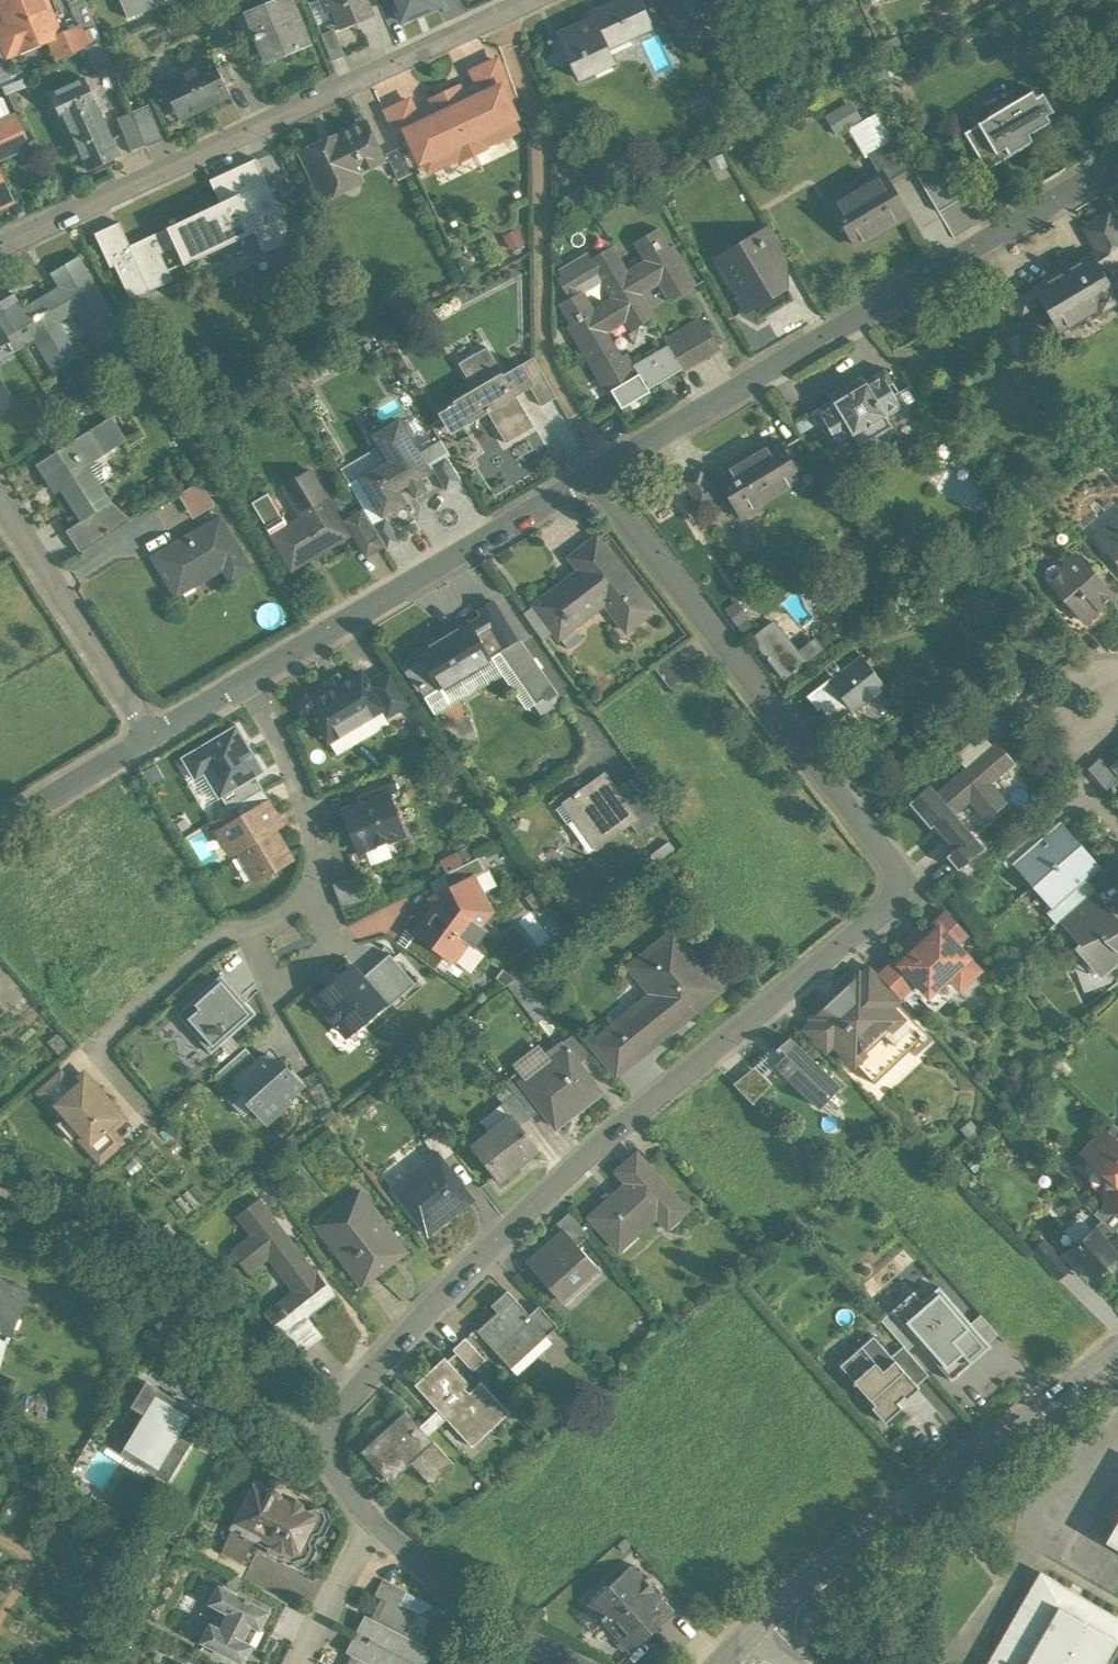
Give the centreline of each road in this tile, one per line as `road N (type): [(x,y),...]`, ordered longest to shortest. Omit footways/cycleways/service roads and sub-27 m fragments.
road 1 (residential): [(593,472),(899,871),(902,893),(631,1116),(498,1239),(345,1401),(332,1445)]
road 2 (residential): [(593,472),(1117,163)]
road 3 (residential): [(523,0),(0,247)]
road 4 (residential): [(756,1628),(1117,1346)]
road 5 (residential): [(245,677),(593,472)]
road 6 (residential): [(150,734),(0,497)]
road 7 (residential): [(378,1524),(447,1589),(578,1663)]
road 8 (residential): [(245,677),(306,792),(319,852),(313,898)]
road 9 (residential): [(313,898),(252,939),(274,989),(337,943),(333,936)]
road 10 (residential): [(0,829),(150,734)]
road 11 (residential): [(298,1663),(378,1524)]
road 12 (residential): [(1111,678),(1077,677),(1055,702),(1060,726),(1080,737)]

